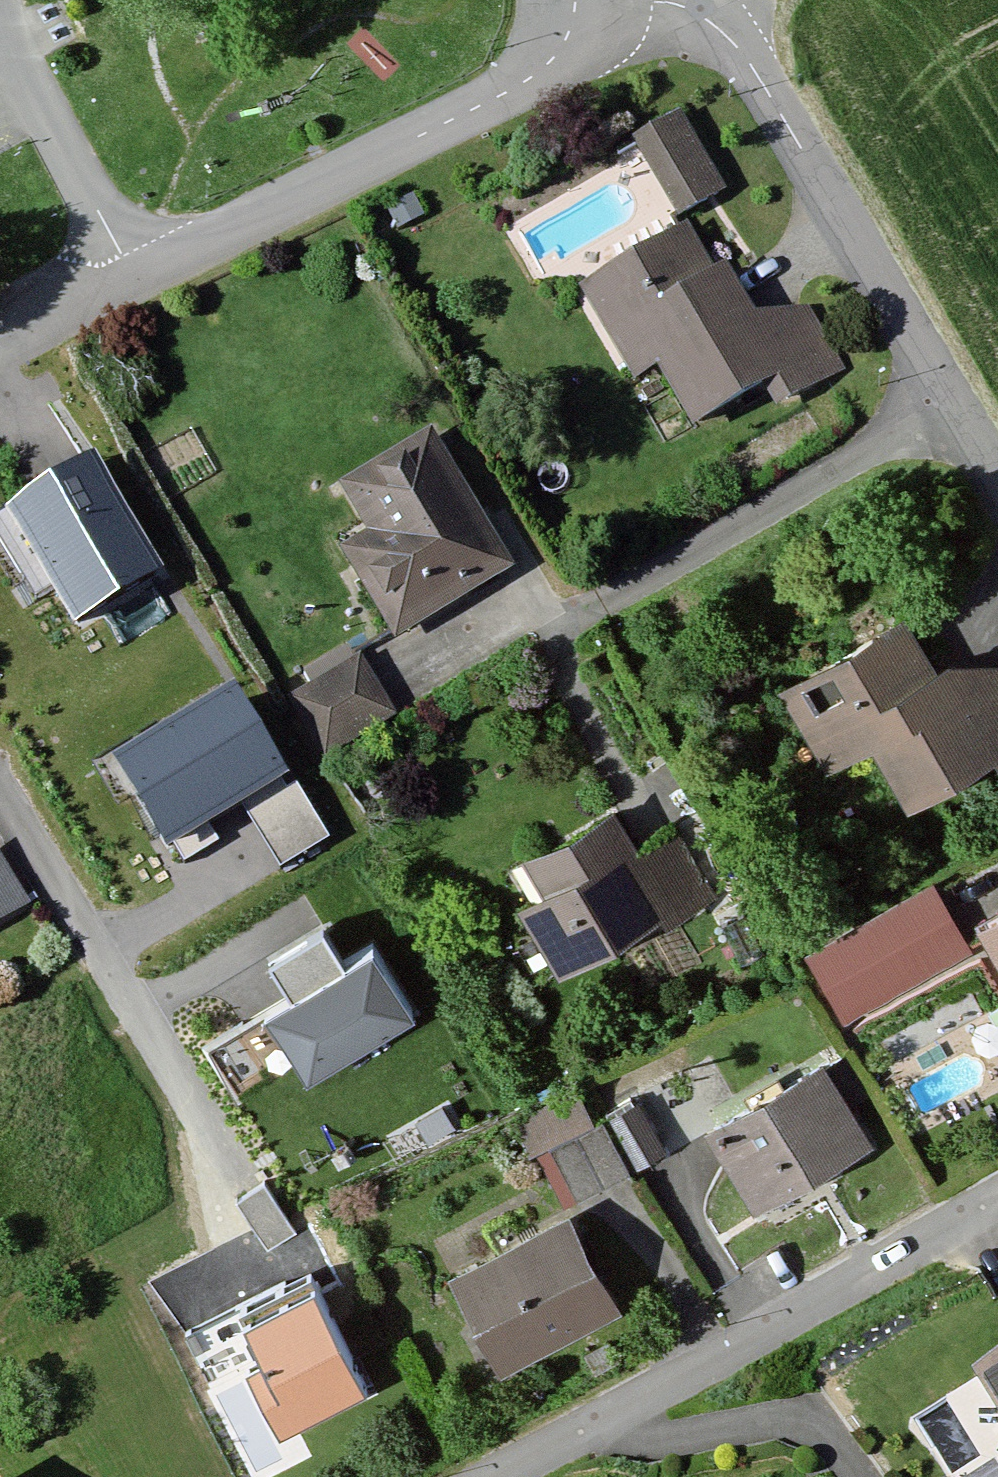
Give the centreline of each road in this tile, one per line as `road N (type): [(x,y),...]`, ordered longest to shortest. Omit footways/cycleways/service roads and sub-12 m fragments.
road 1 (residential): [(997,482),(748,62),(691,7),(640,0)]
road 2 (residential): [(492,1476),(997,1198)]
road 3 (residential): [(576,0),(569,39),(543,73),(131,271)]
road 4 (residential): [(97,204),(0,7)]

